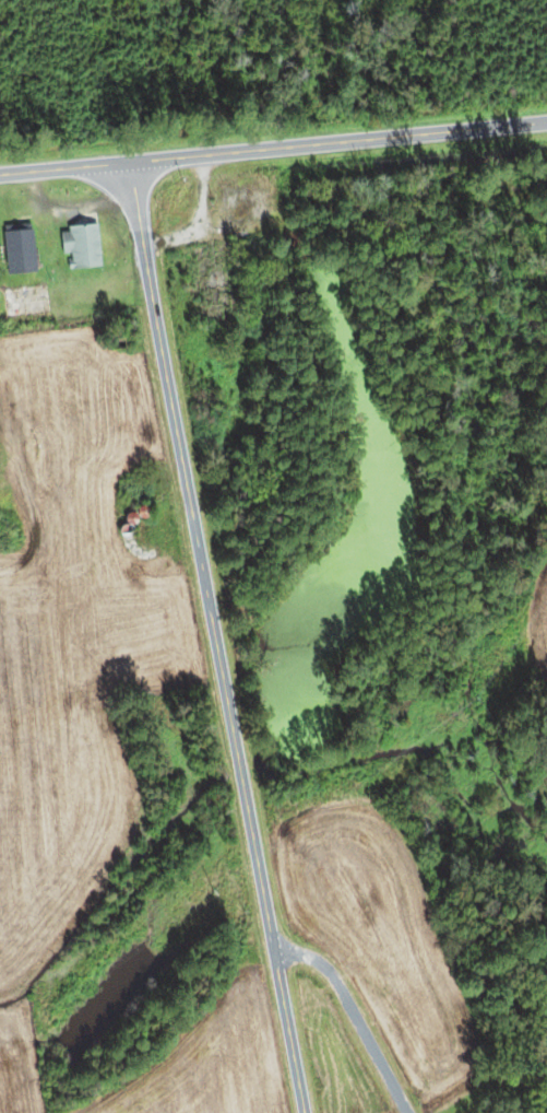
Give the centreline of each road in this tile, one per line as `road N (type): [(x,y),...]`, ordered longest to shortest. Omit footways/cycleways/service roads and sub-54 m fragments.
road 1 (residential): [(304,1112),(130,161)]
road 2 (primary): [(546,121),(0,173)]
road 3 (residential): [(405,1112),(321,962),(273,949)]

